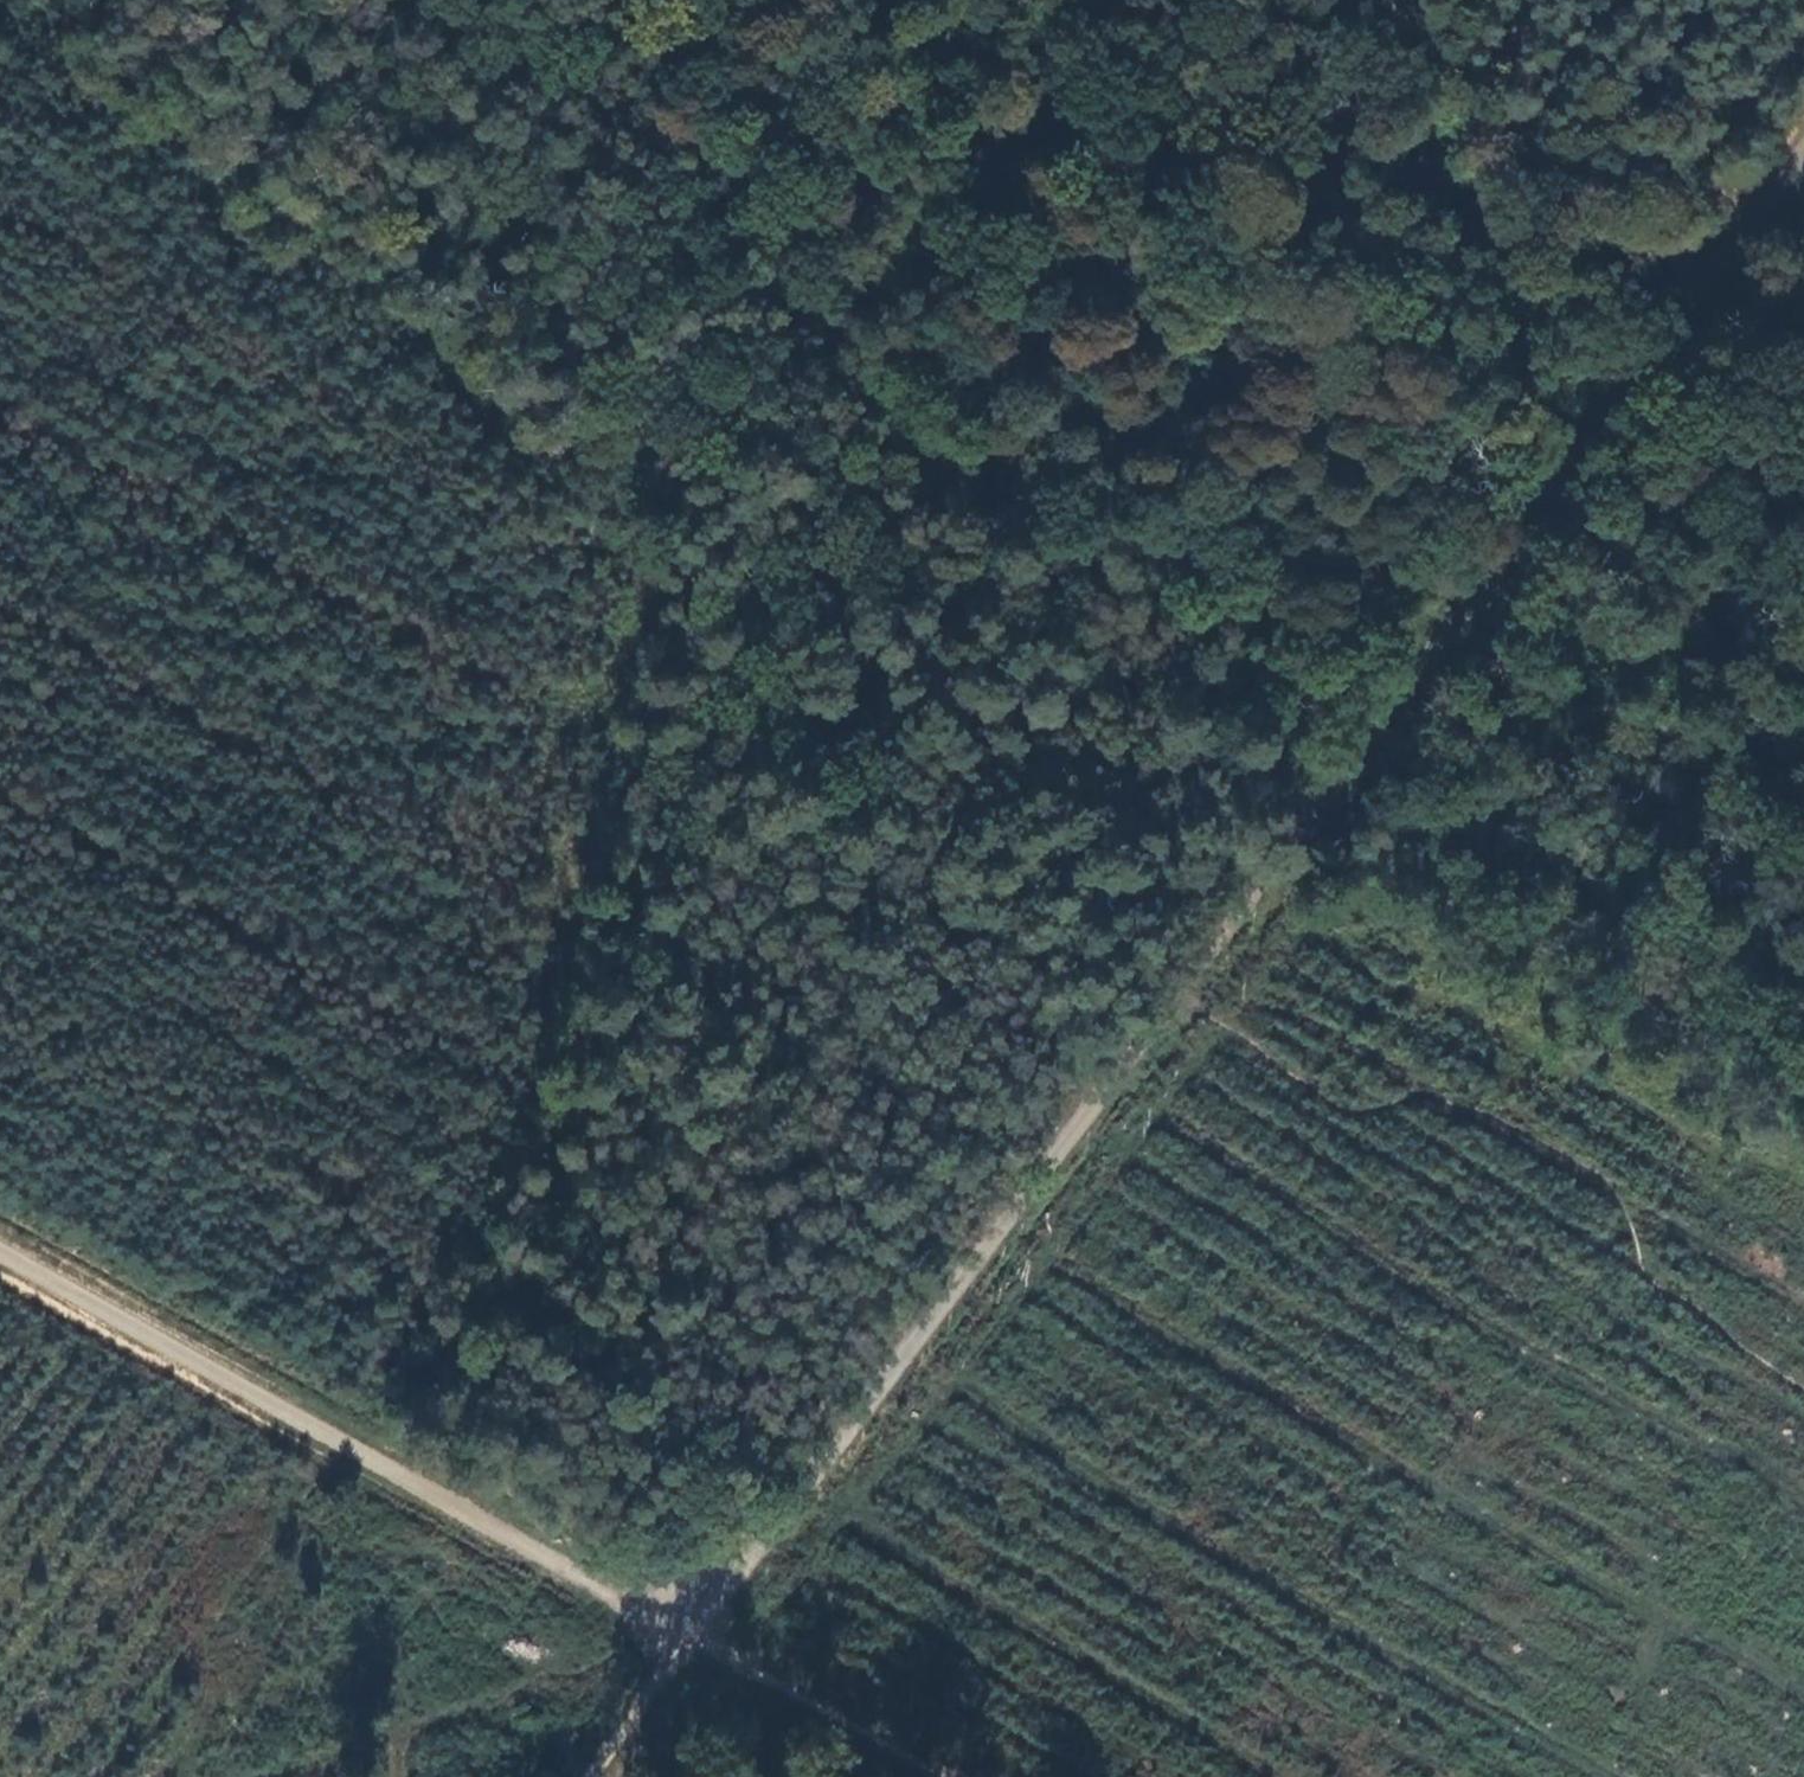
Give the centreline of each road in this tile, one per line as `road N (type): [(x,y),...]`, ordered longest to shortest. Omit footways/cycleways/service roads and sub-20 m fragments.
road 1 (track): [(1803,148),(1175,1006)]
road 2 (track): [(1175,1006),(684,1633)]
road 3 (track): [(0,1251),(684,1633)]
road 4 (track): [(684,1633),(944,1776)]
road 5 (track): [(684,1633),(579,1776)]

